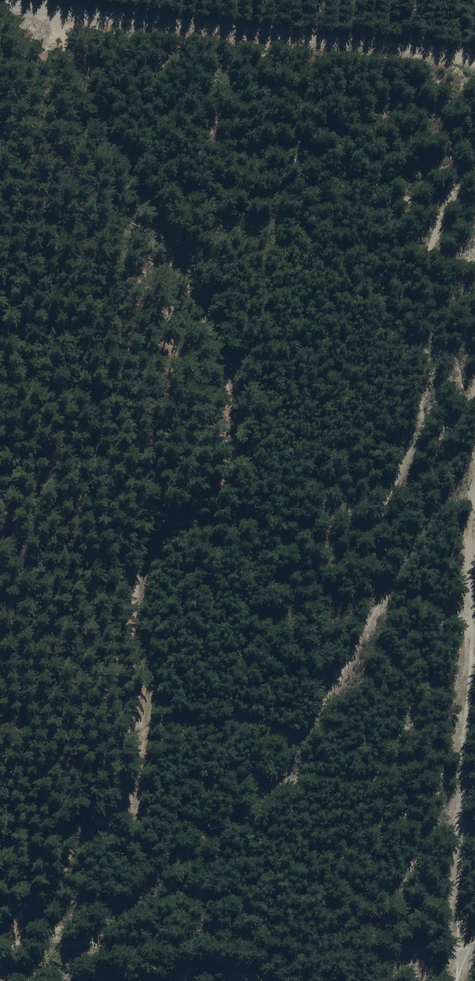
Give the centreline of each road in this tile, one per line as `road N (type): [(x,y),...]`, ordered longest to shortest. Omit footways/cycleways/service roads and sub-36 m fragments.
road 1 (track): [(474,62),(0,9)]
road 2 (track): [(474,606),(454,980)]

